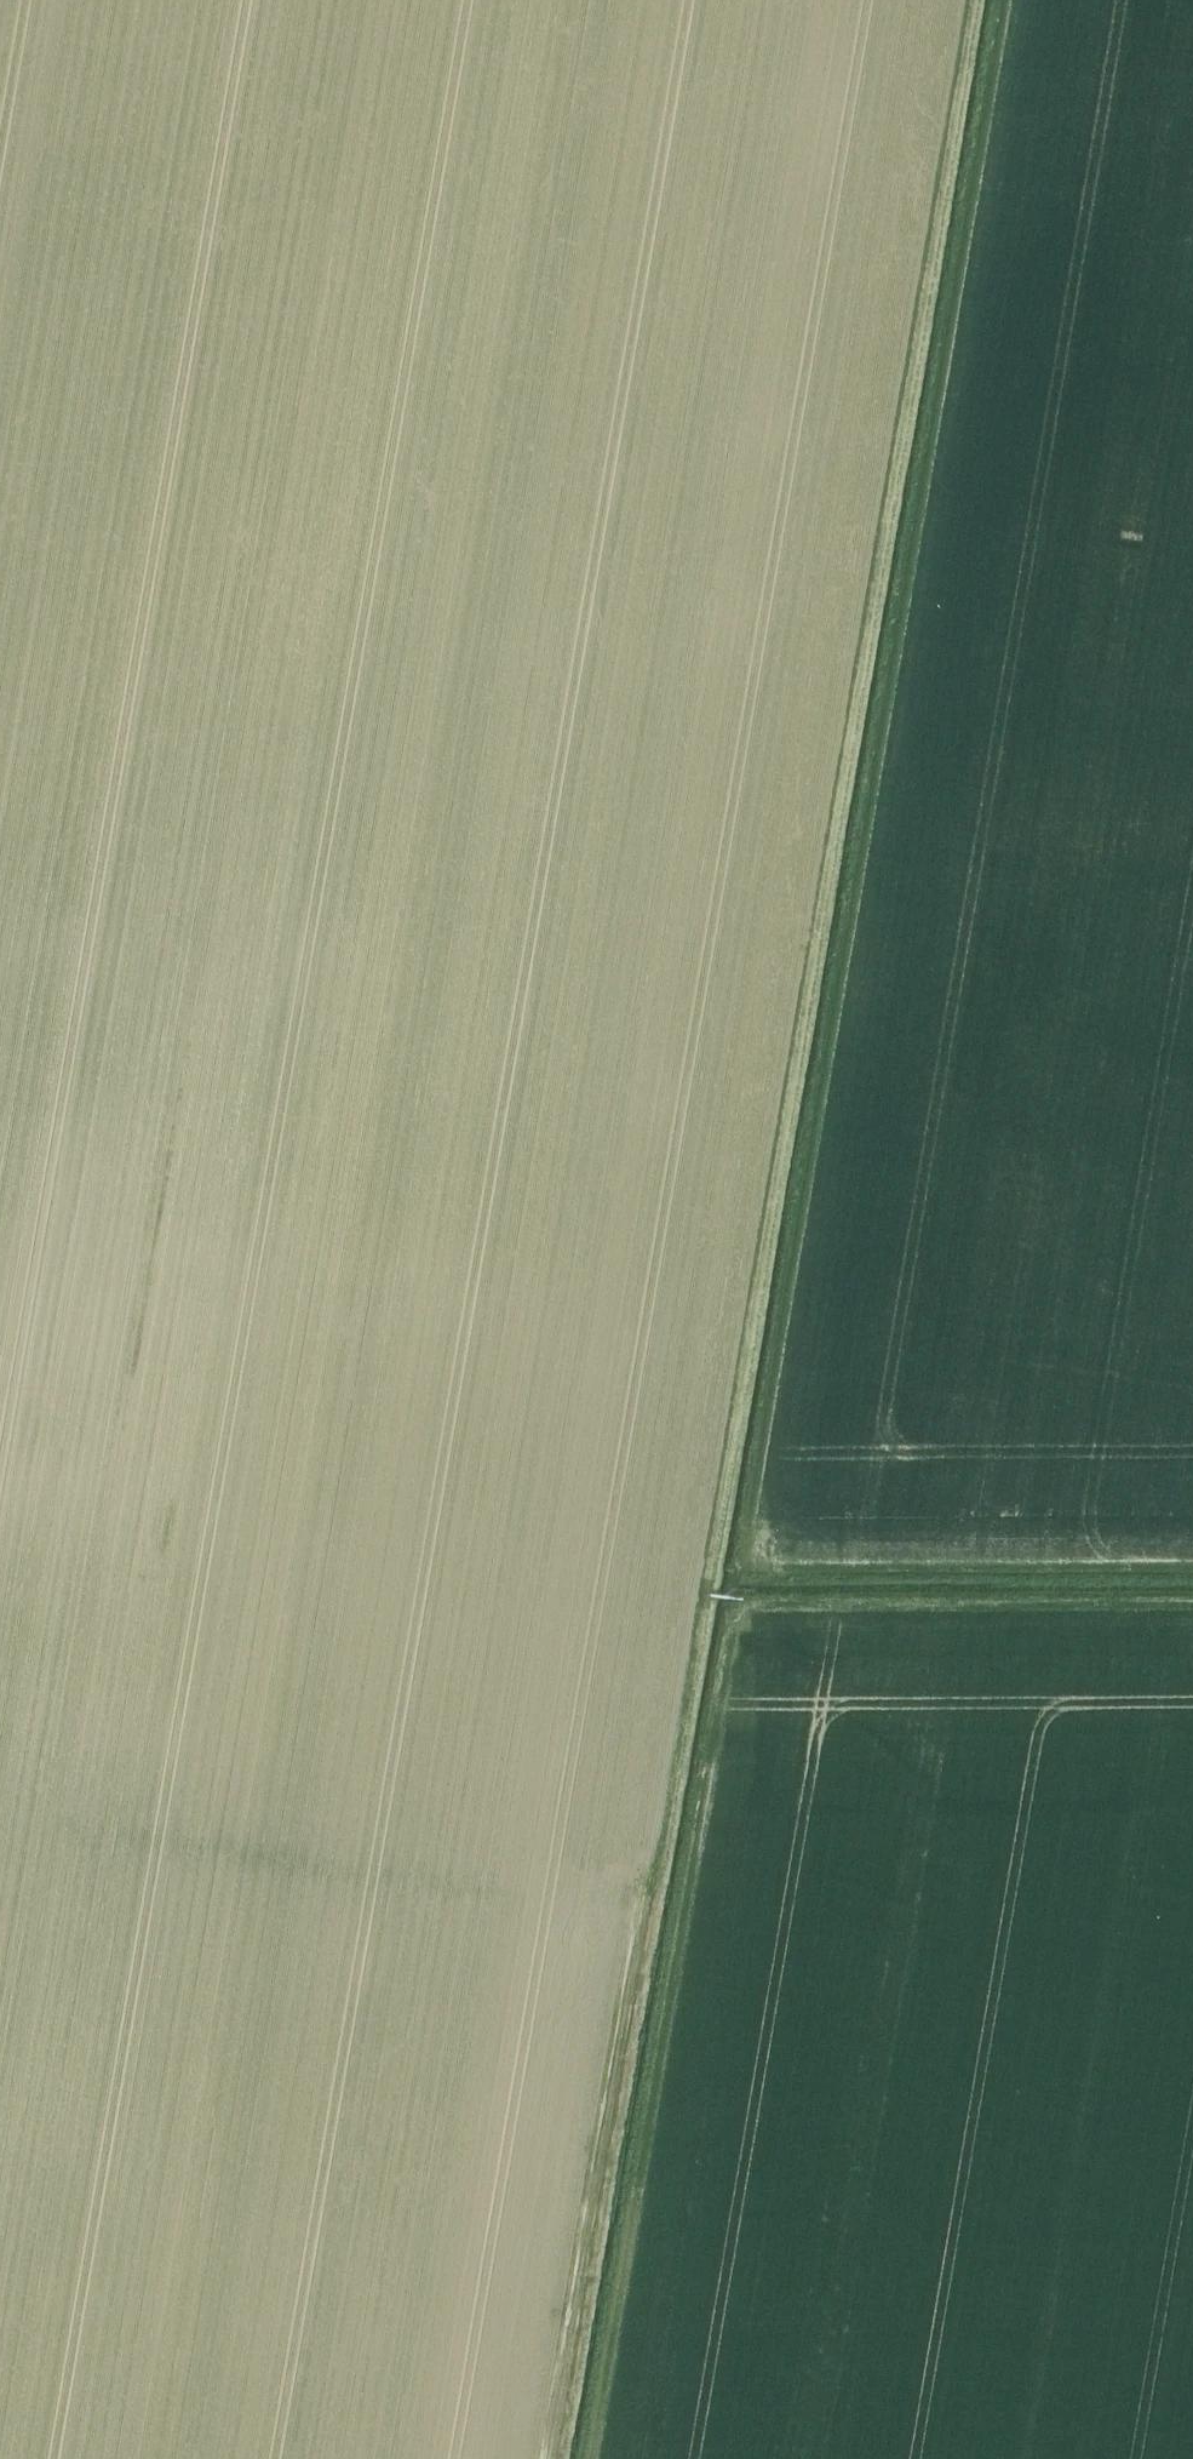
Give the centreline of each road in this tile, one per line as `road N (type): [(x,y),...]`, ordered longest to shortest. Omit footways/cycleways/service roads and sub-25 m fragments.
road 1 (track): [(558,2458),(649,1926)]

